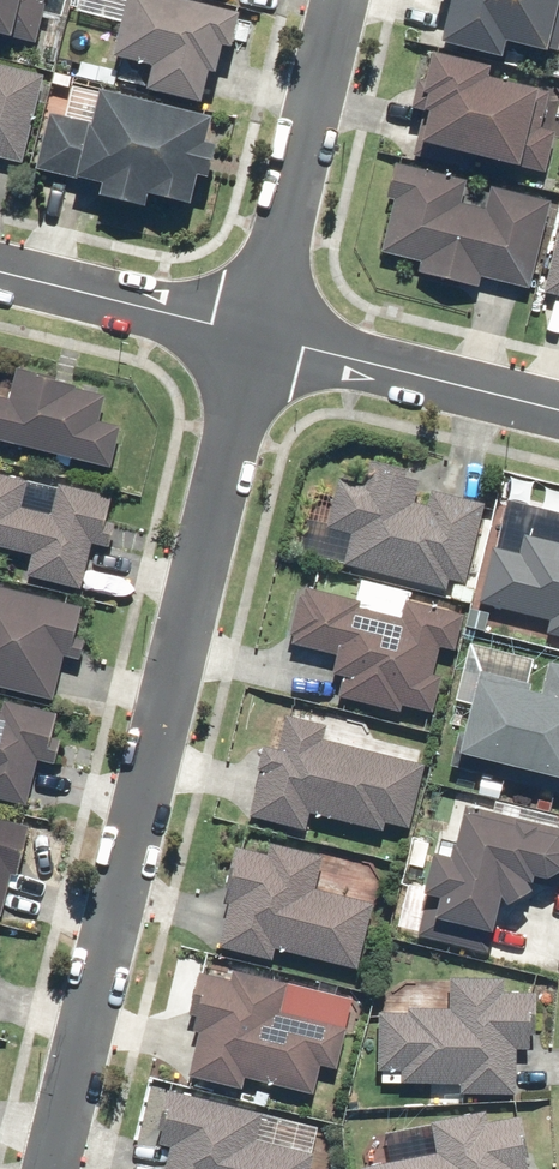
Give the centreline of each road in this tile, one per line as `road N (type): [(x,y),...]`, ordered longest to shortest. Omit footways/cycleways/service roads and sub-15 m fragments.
road 1 (residential): [(251,336),(49,1168)]
road 2 (residential): [(336,0),(251,336)]
road 3 (residential): [(558,414),(251,336)]
road 4 (residential): [(251,336),(0,266)]

